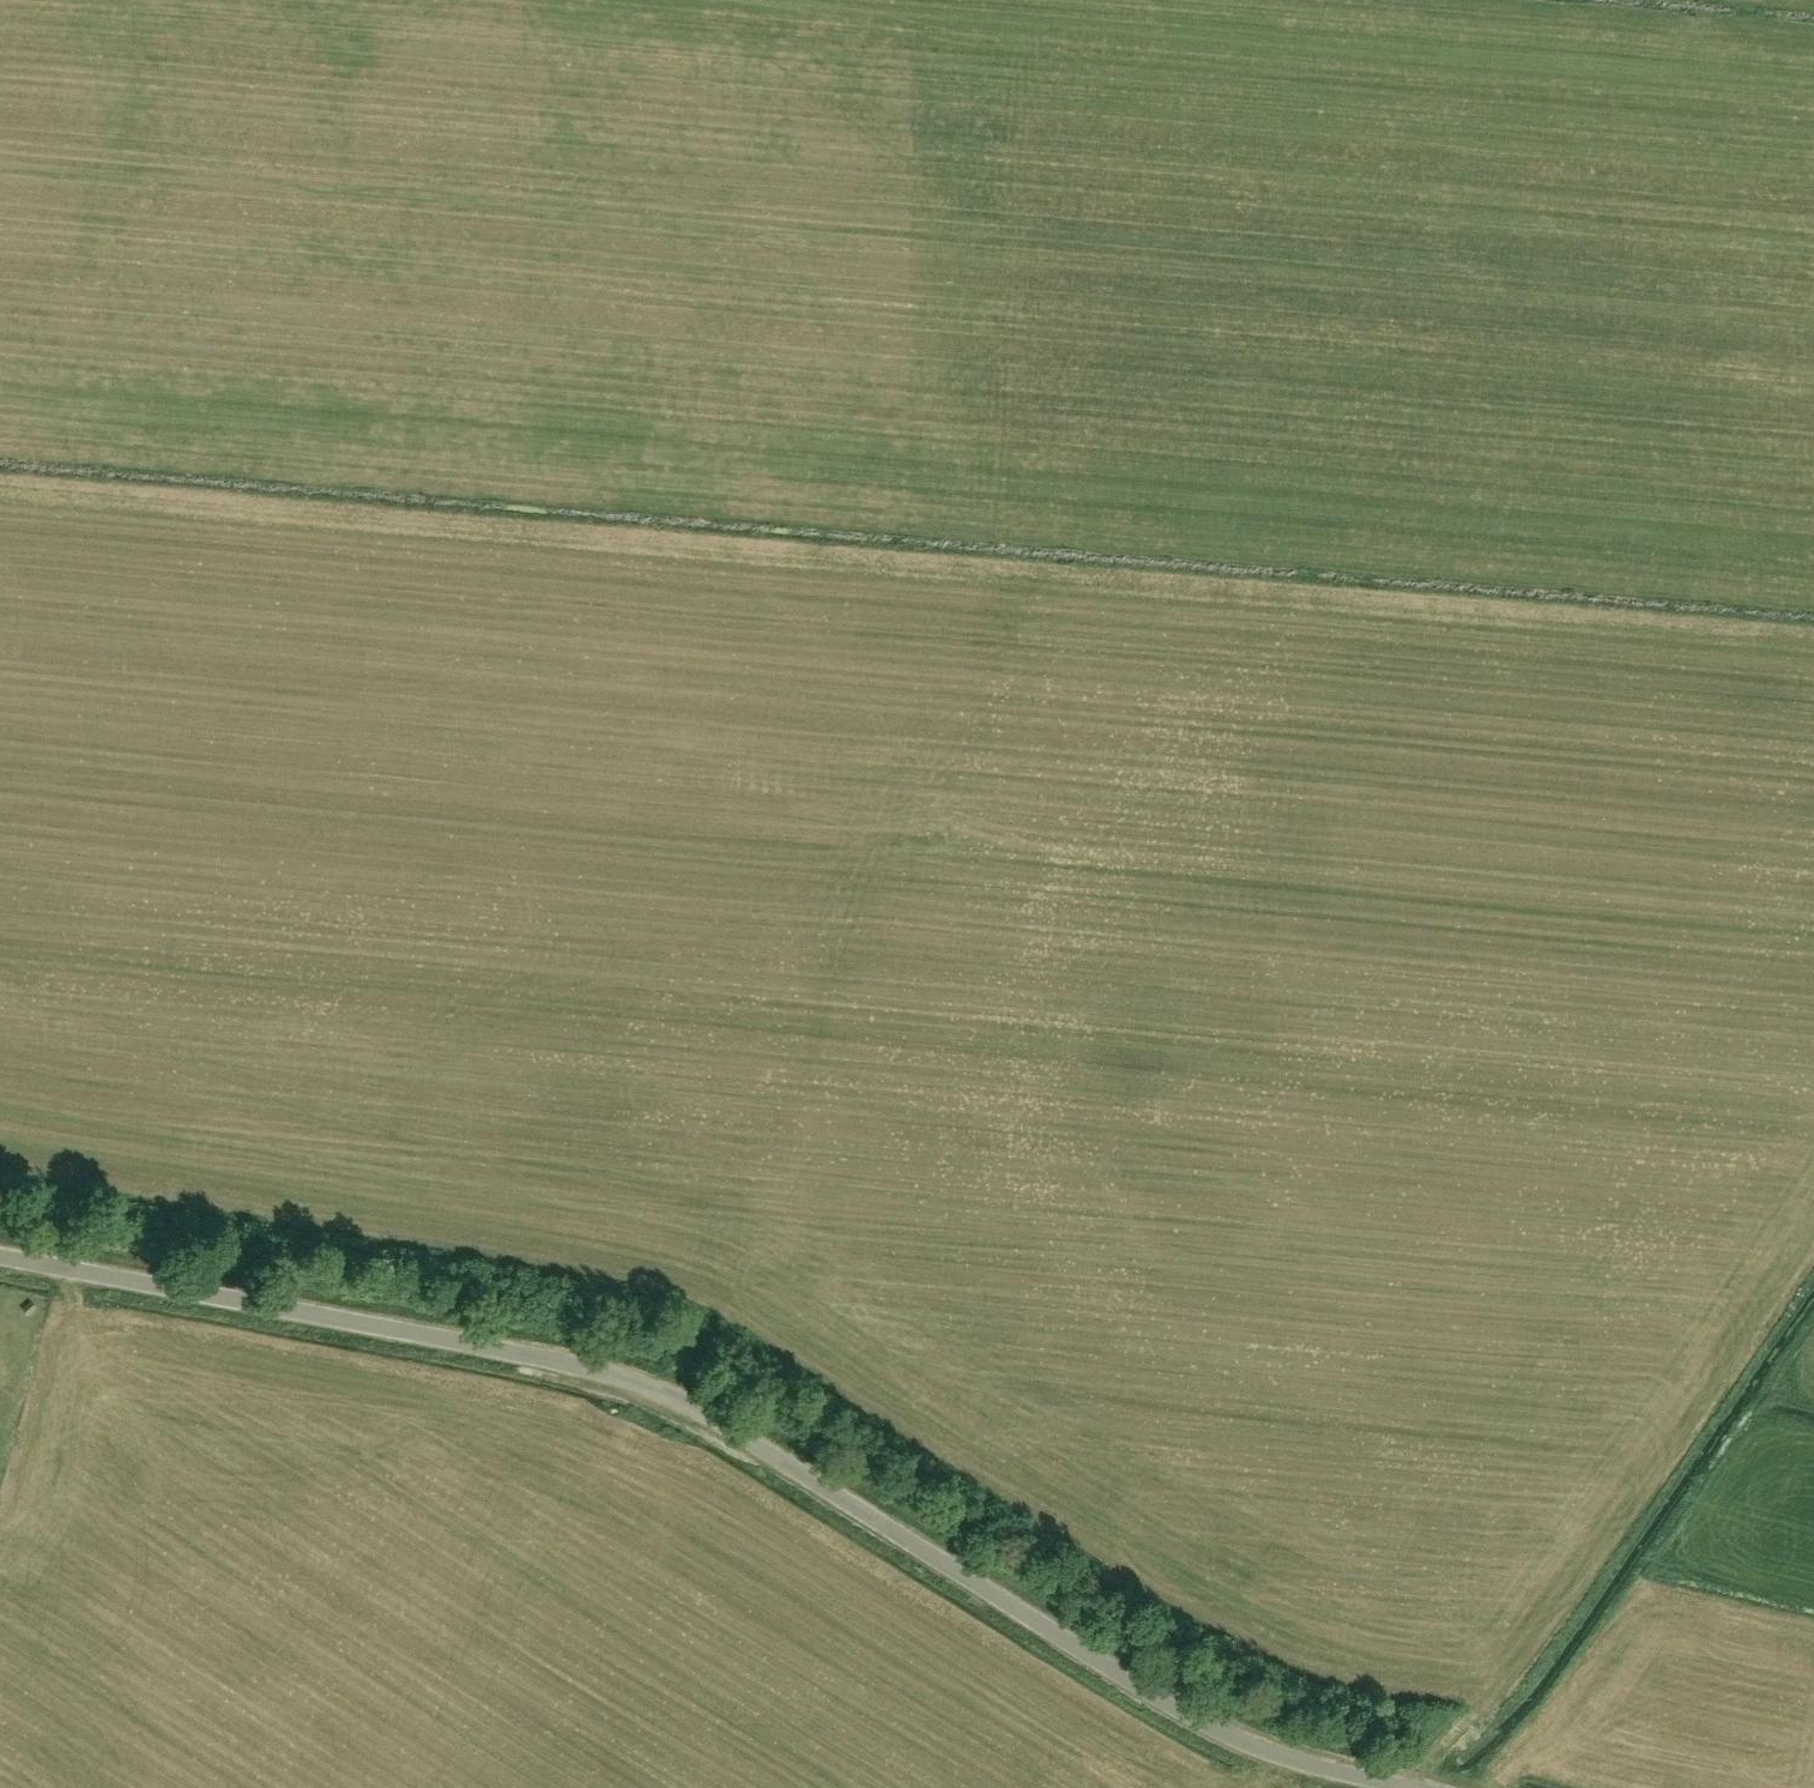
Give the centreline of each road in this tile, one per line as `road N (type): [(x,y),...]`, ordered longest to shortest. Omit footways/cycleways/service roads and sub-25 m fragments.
road 1 (unclassified): [(1328,1787),(1229,1752),(664,1403),(0,1270)]

